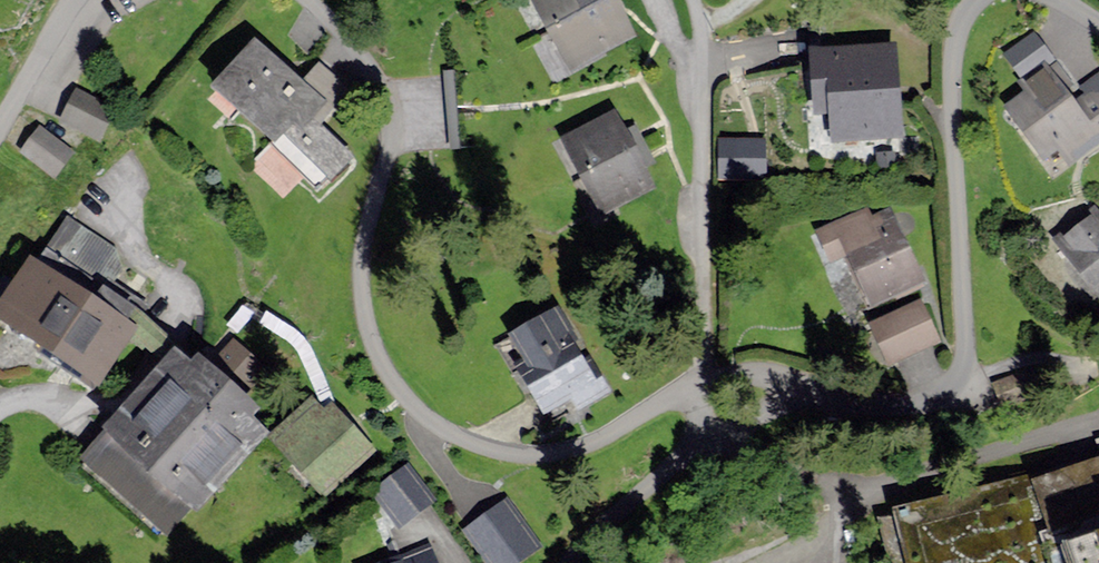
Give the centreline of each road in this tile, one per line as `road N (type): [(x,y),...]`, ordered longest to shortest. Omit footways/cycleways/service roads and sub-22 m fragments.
road 1 (residential): [(976,0),(960,26),(953,67),(964,343),(958,375),(929,400),(892,409),(842,402),(756,374),(709,381)]
road 2 (residential): [(380,156),(368,300),(377,350),(400,395),(436,429),(493,450),(556,455),(618,430)]
road 3 (residential): [(709,381),(705,72),(696,0)]
road 4 (residential): [(564,562),(687,450),(709,381)]
road 5 (residential): [(380,156),(383,91),(358,46),(309,0)]
road 6 (residential): [(0,128),(86,0)]

